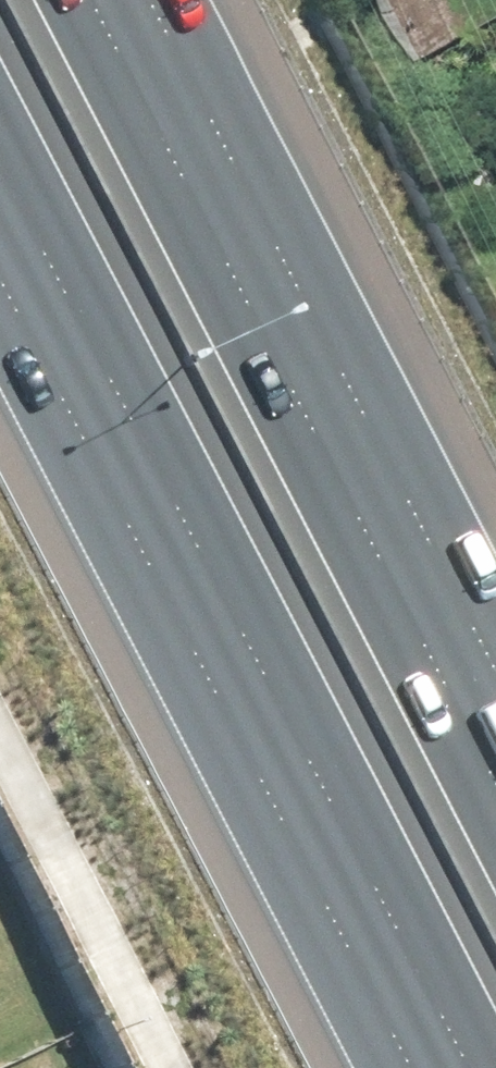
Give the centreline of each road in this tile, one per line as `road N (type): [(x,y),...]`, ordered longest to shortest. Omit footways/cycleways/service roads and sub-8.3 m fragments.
road 1 (motorway): [(442,1067),(0,217)]
road 2 (motorway): [(118,0),(495,737)]

